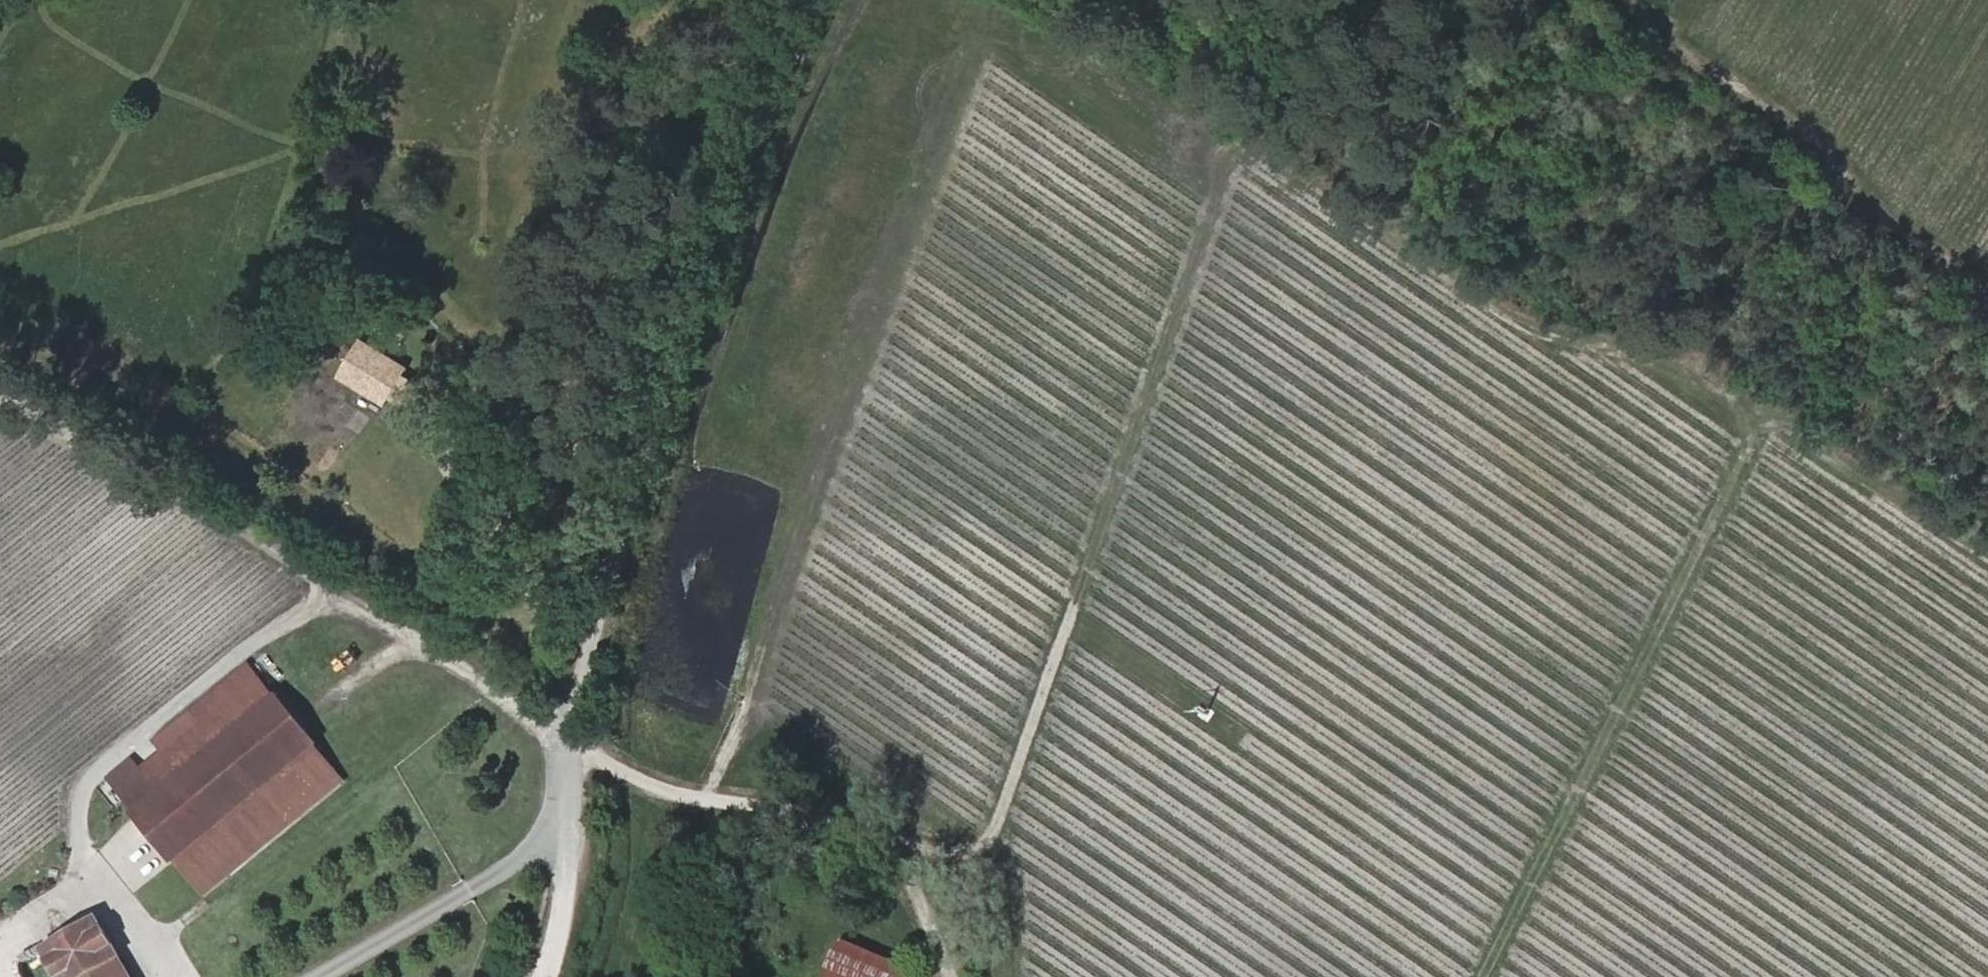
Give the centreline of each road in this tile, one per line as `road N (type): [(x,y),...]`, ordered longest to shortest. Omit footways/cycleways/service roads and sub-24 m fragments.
road 1 (residential): [(859,0),(695,373),(591,728),(566,976)]
road 2 (track): [(0,392),(324,596)]

